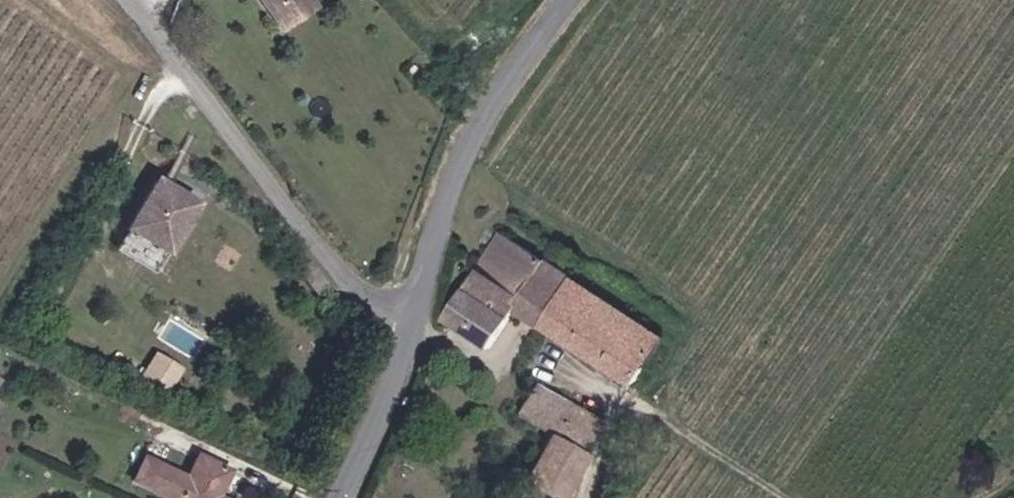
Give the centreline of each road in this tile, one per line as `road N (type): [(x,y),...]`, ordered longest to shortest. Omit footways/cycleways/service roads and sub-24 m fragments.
road 1 (unclassified): [(416,322),(352,287),(137,0)]
road 2 (tertiary): [(416,322),(464,152),(567,0)]
road 3 (tertiary): [(339,497),(416,322)]

